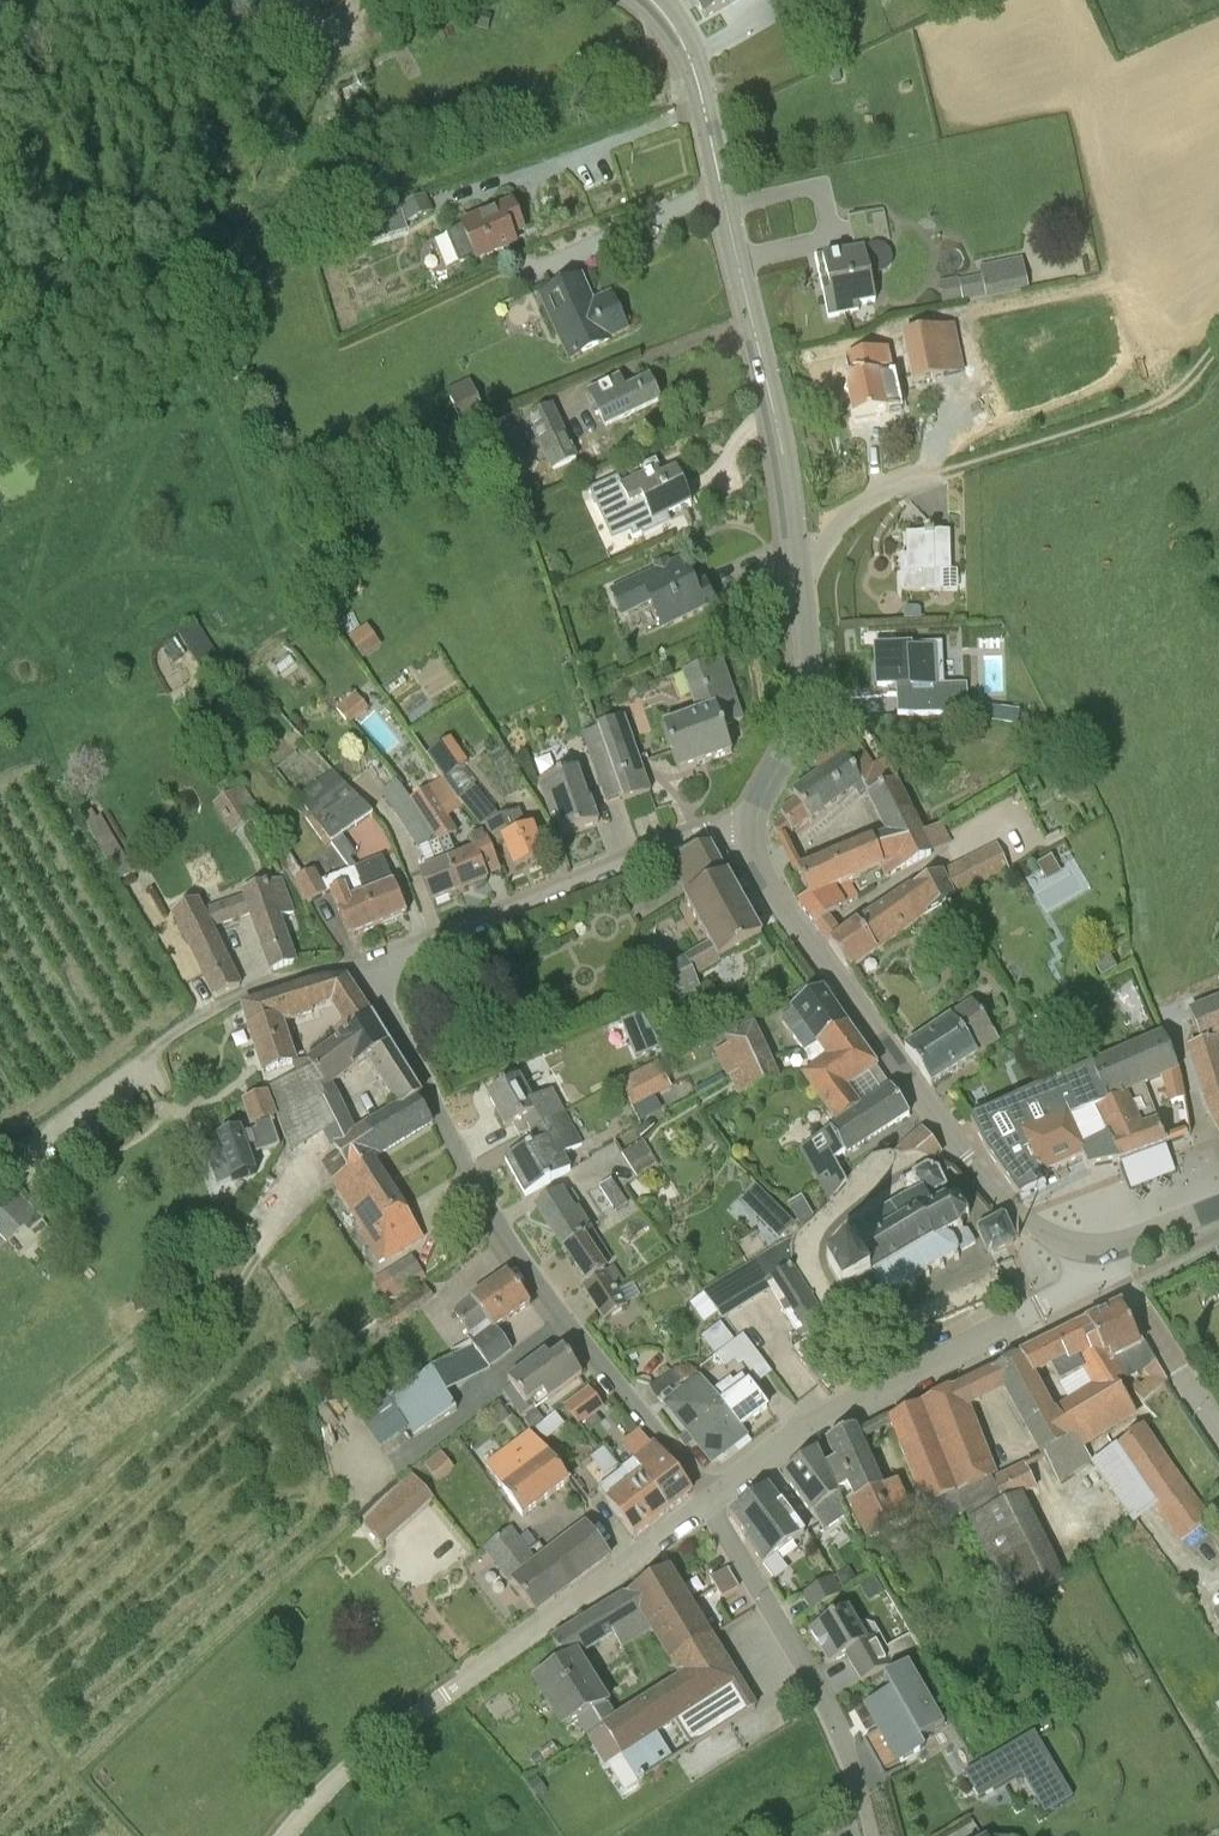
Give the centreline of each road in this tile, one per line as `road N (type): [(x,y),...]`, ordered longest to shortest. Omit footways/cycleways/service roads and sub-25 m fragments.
road 1 (secondary): [(749,827),(807,699),(803,619),(781,449),(697,79),(651,0)]
road 2 (residential): [(710,1500),(510,1243),(370,969)]
road 3 (secondary): [(1100,1249),(1050,1236),(986,1182),(768,884),(749,827)]
road 4 (residential): [(710,1500),(841,1403),(1064,1292),(1100,1249)]
road 5 (residential): [(0,1168),(68,1103),(152,1044),(277,982),(370,969)]
road 6 (residential): [(370,969),(653,850),(709,830),(749,827)]
road 7 (residential): [(870,1835),(817,1688),(710,1500)]
road 8 (residential): [(444,1693),(710,1500)]
road 9 (track): [(1218,342),(1189,379),(1145,409),(945,473)]
road 10 (residential): [(1218,1428),(1100,1249)]
road 11 (unclassified): [(285,1835),(355,1761),(444,1693)]
road 12 (secondary): [(1100,1249),(1218,1207)]

